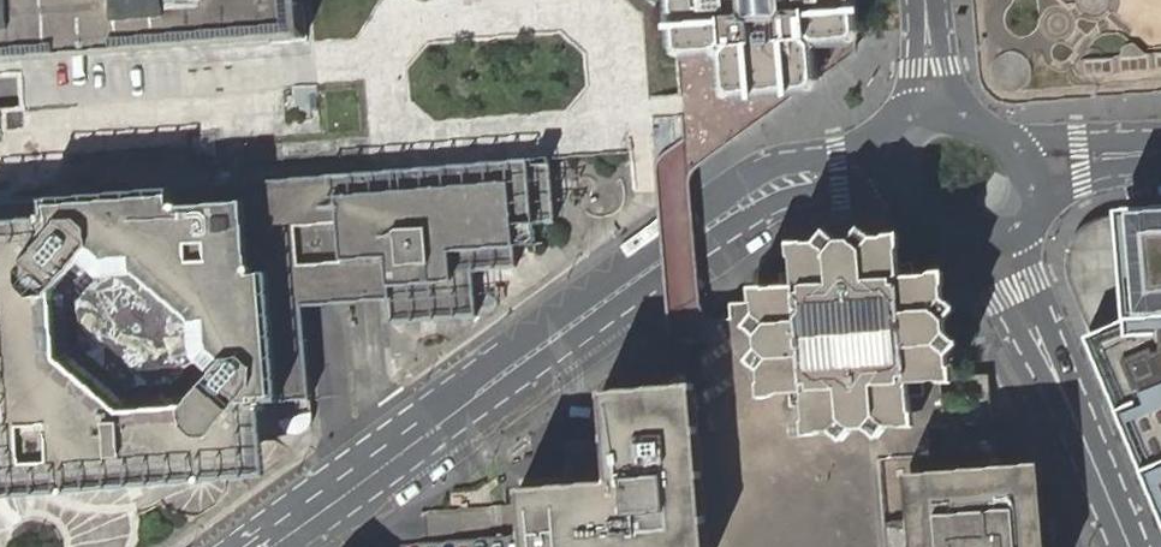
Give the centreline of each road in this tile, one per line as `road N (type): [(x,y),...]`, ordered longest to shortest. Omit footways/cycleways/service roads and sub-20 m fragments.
road 1 (tertiary): [(269,546),(739,203),(800,177),(893,167)]
road 2 (tertiary): [(996,236),(1129,546)]
road 3 (residential): [(1027,169),(1160,153)]
road 4 (tertiary): [(893,167),(899,185),(929,213),(958,232),(996,236)]

